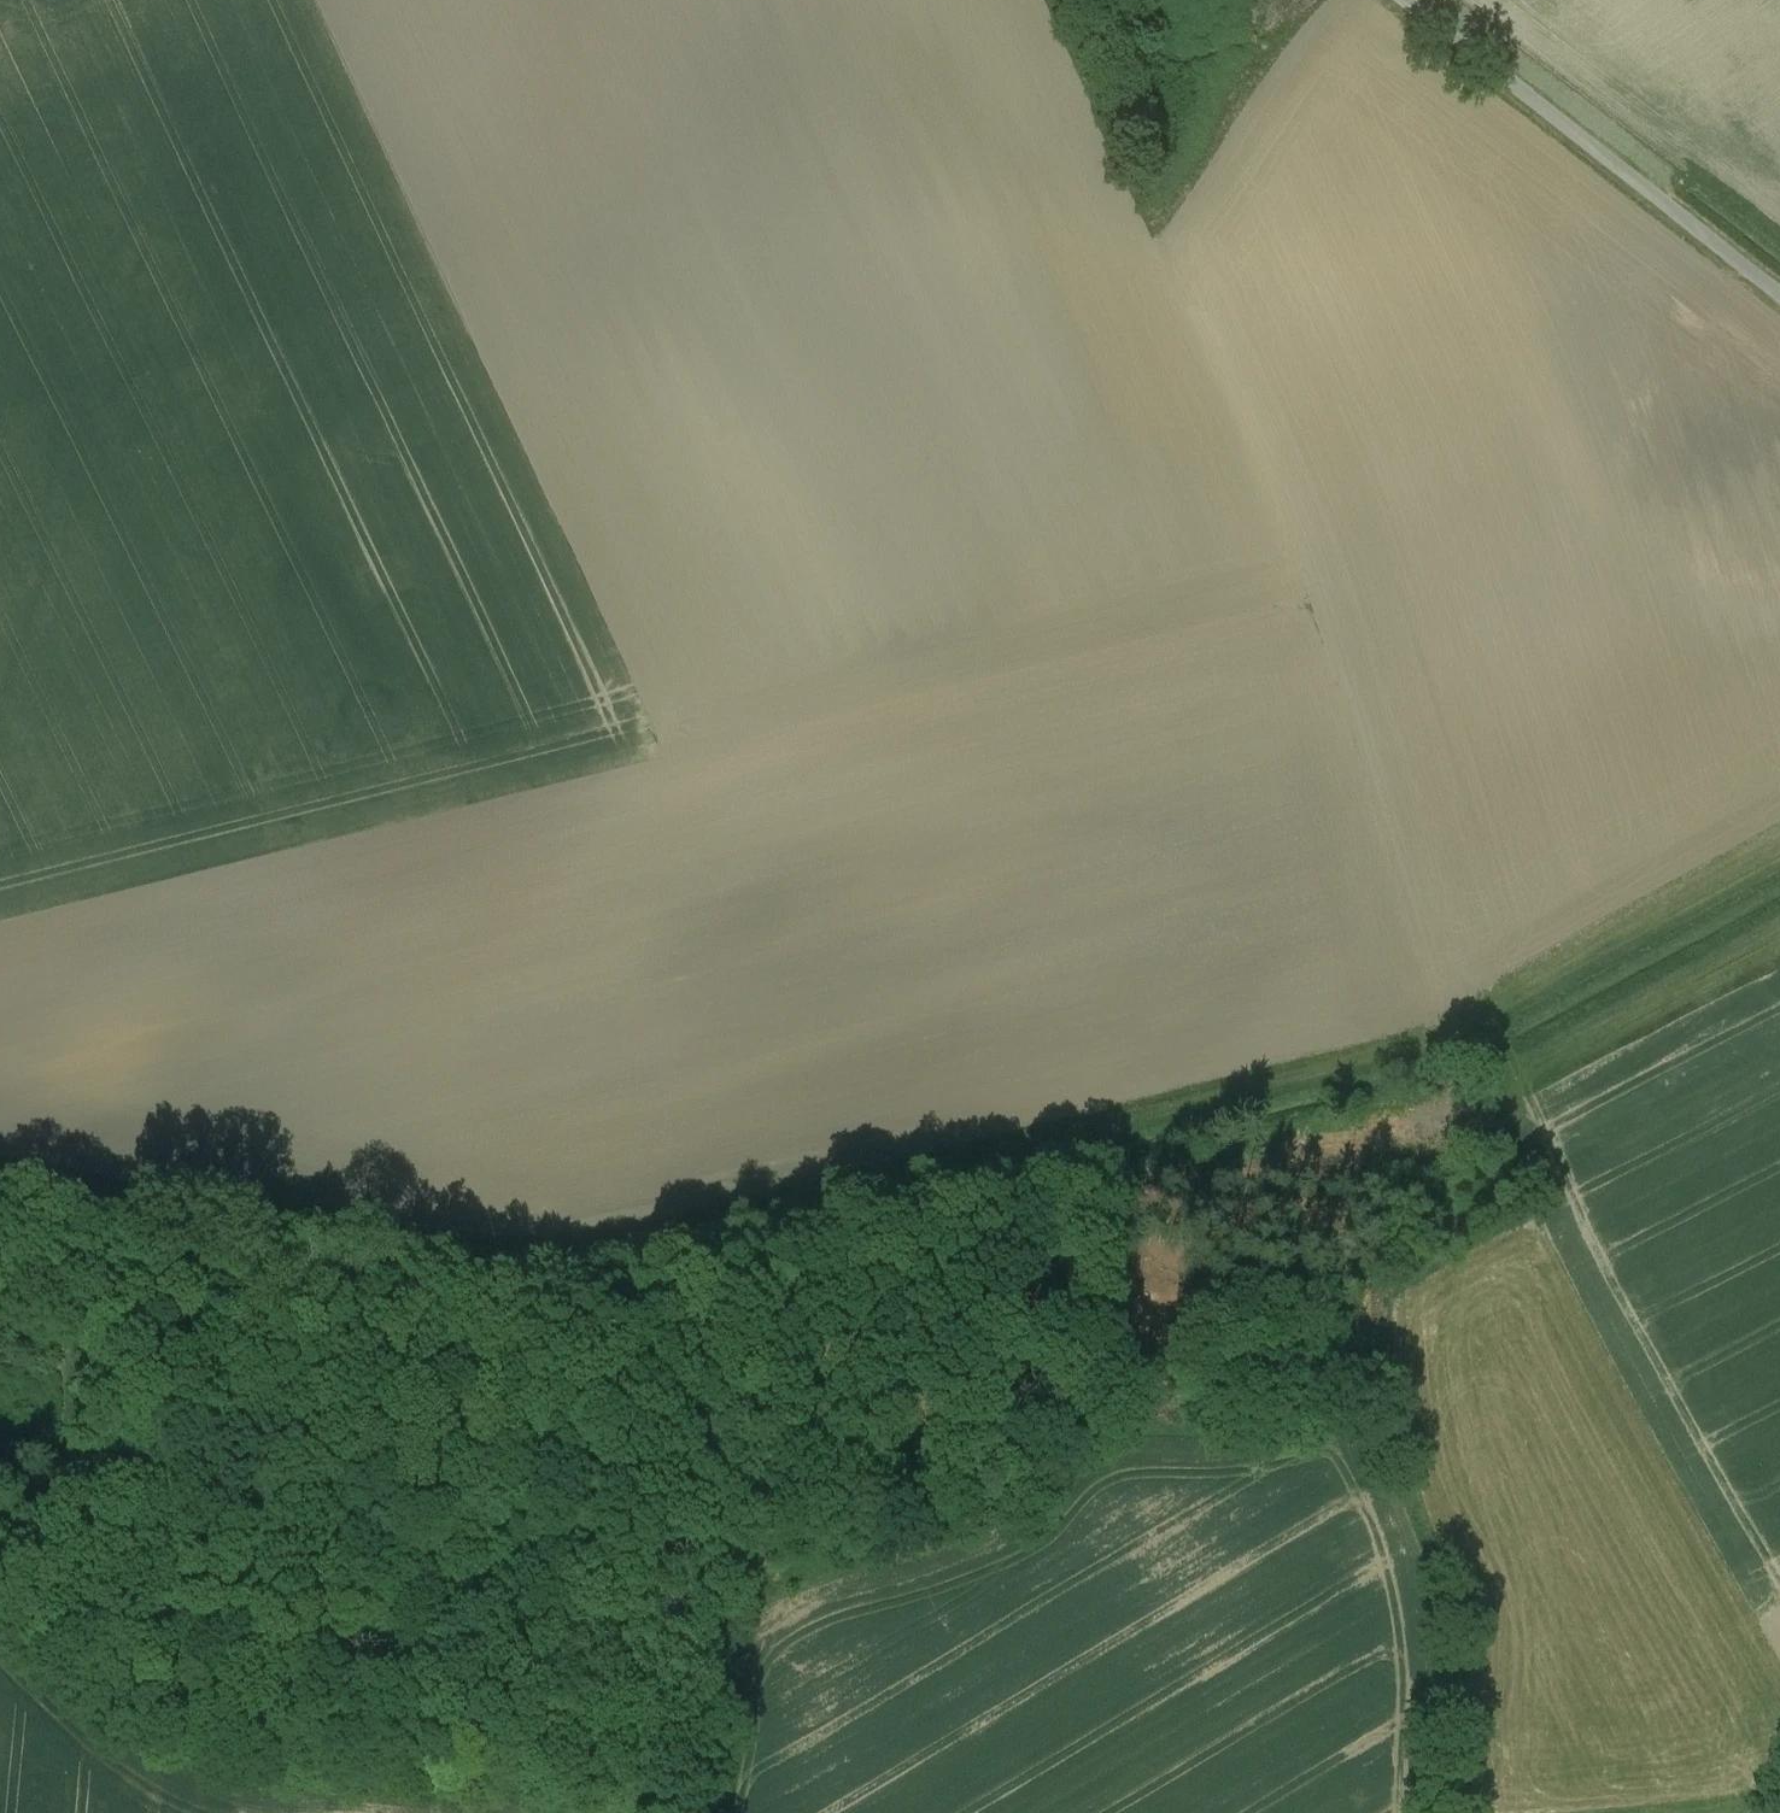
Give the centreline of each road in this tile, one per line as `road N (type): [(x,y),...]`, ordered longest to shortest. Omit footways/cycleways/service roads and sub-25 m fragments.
road 1 (unclassified): [(1405,0),(1779,294)]

